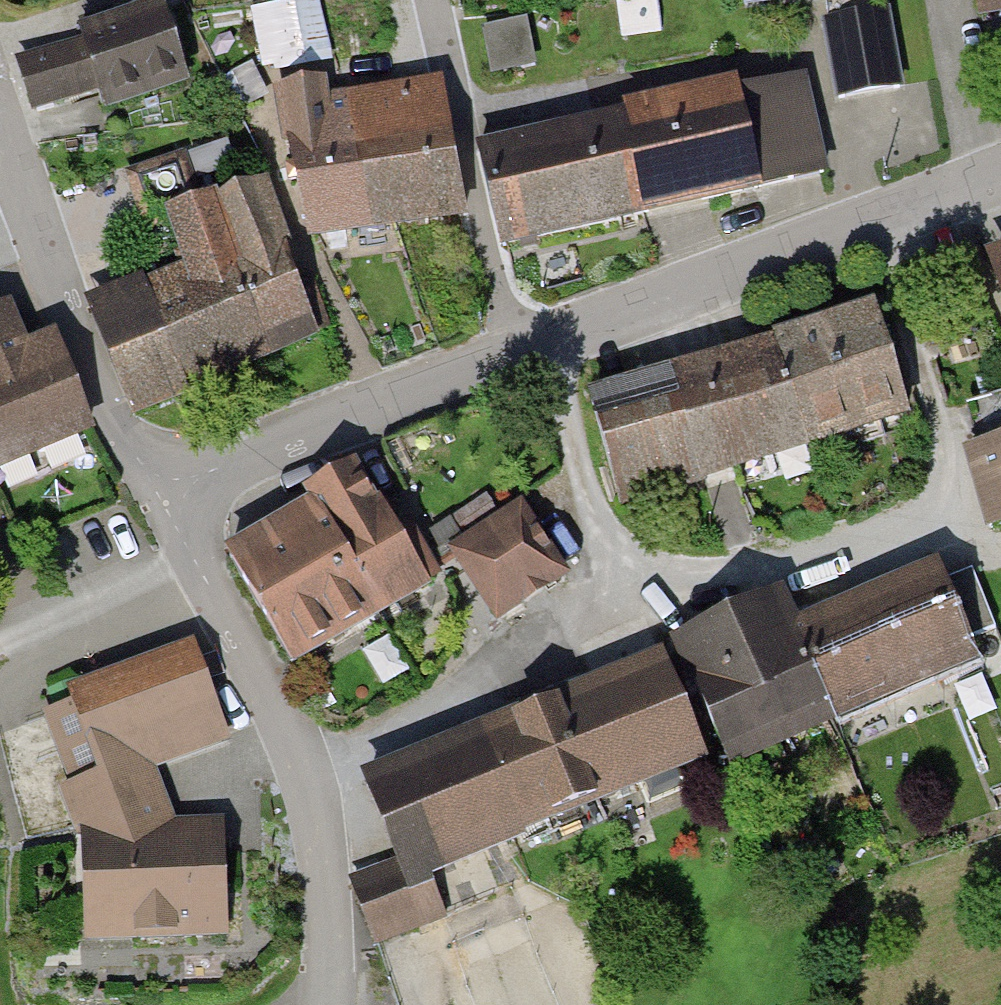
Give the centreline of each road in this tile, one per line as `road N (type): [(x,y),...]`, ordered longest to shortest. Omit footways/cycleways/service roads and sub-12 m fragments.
road 1 (residential): [(1000,173),(162,495)]
road 2 (residential): [(327,1004),(327,901),(315,810),(277,713),(162,495)]
road 3 (residential): [(162,495),(103,397),(0,135)]

